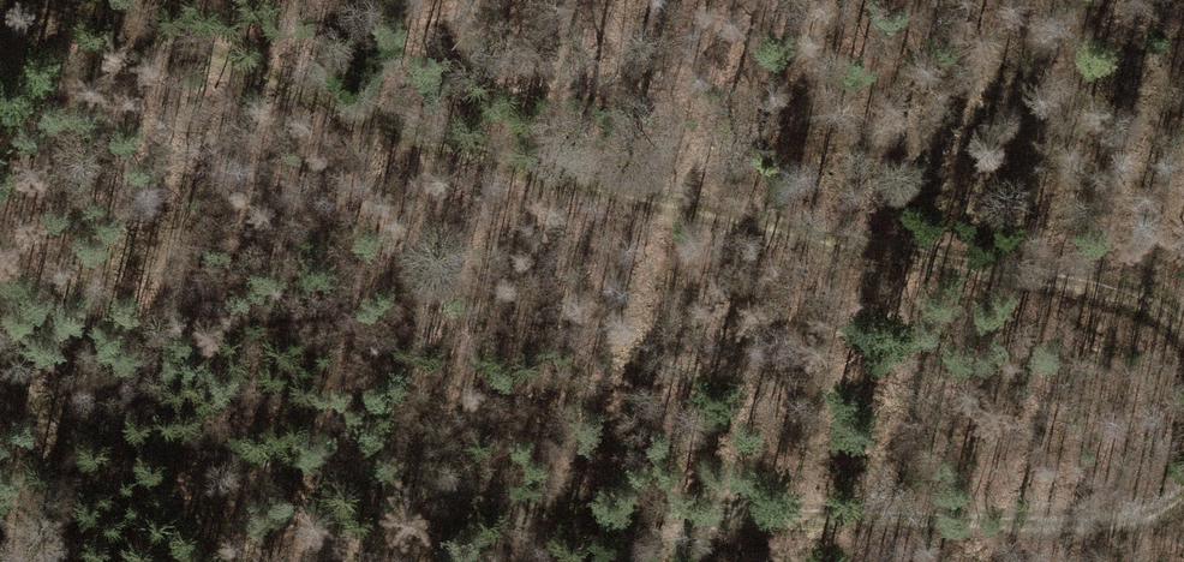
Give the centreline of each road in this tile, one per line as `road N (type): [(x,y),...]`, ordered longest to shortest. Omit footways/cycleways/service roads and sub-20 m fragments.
road 1 (track): [(0,387),(145,435),(561,502),(1073,529),(1156,520),(1183,499)]
road 2 (track): [(63,0),(503,170),(1049,289),(1164,320),(1183,334)]

